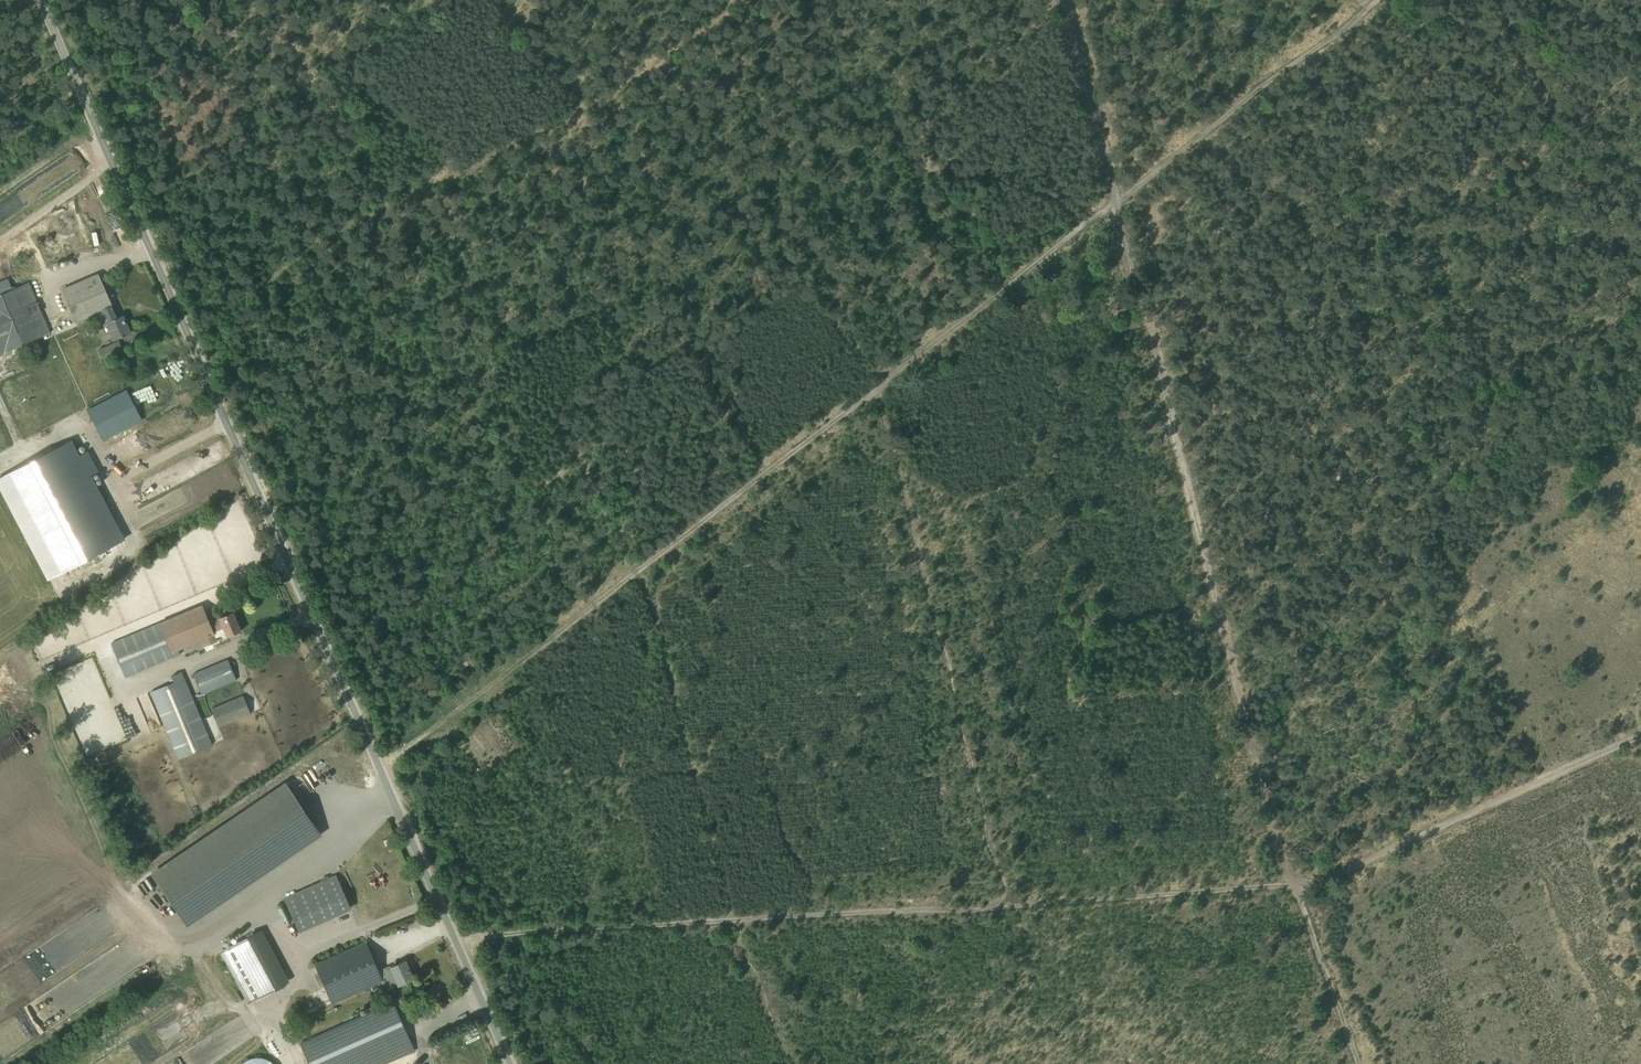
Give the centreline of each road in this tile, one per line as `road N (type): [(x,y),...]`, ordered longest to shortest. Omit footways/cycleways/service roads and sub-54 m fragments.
road 1 (unclassified): [(510,1063),(40,0)]
road 2 (track): [(1116,199),(380,768)]
road 3 (track): [(455,936),(1293,888)]
road 4 (track): [(1293,888),(1264,802),(1116,199)]
road 5 (track): [(190,340),(324,238),(588,106),(736,0)]
road 6 (track): [(1640,733),(1293,888)]
road 7 (track): [(1116,199),(1375,0)]
road 8 (track): [(1065,0),(1116,199)]
road 9 (track): [(1293,888),(1361,1063)]

